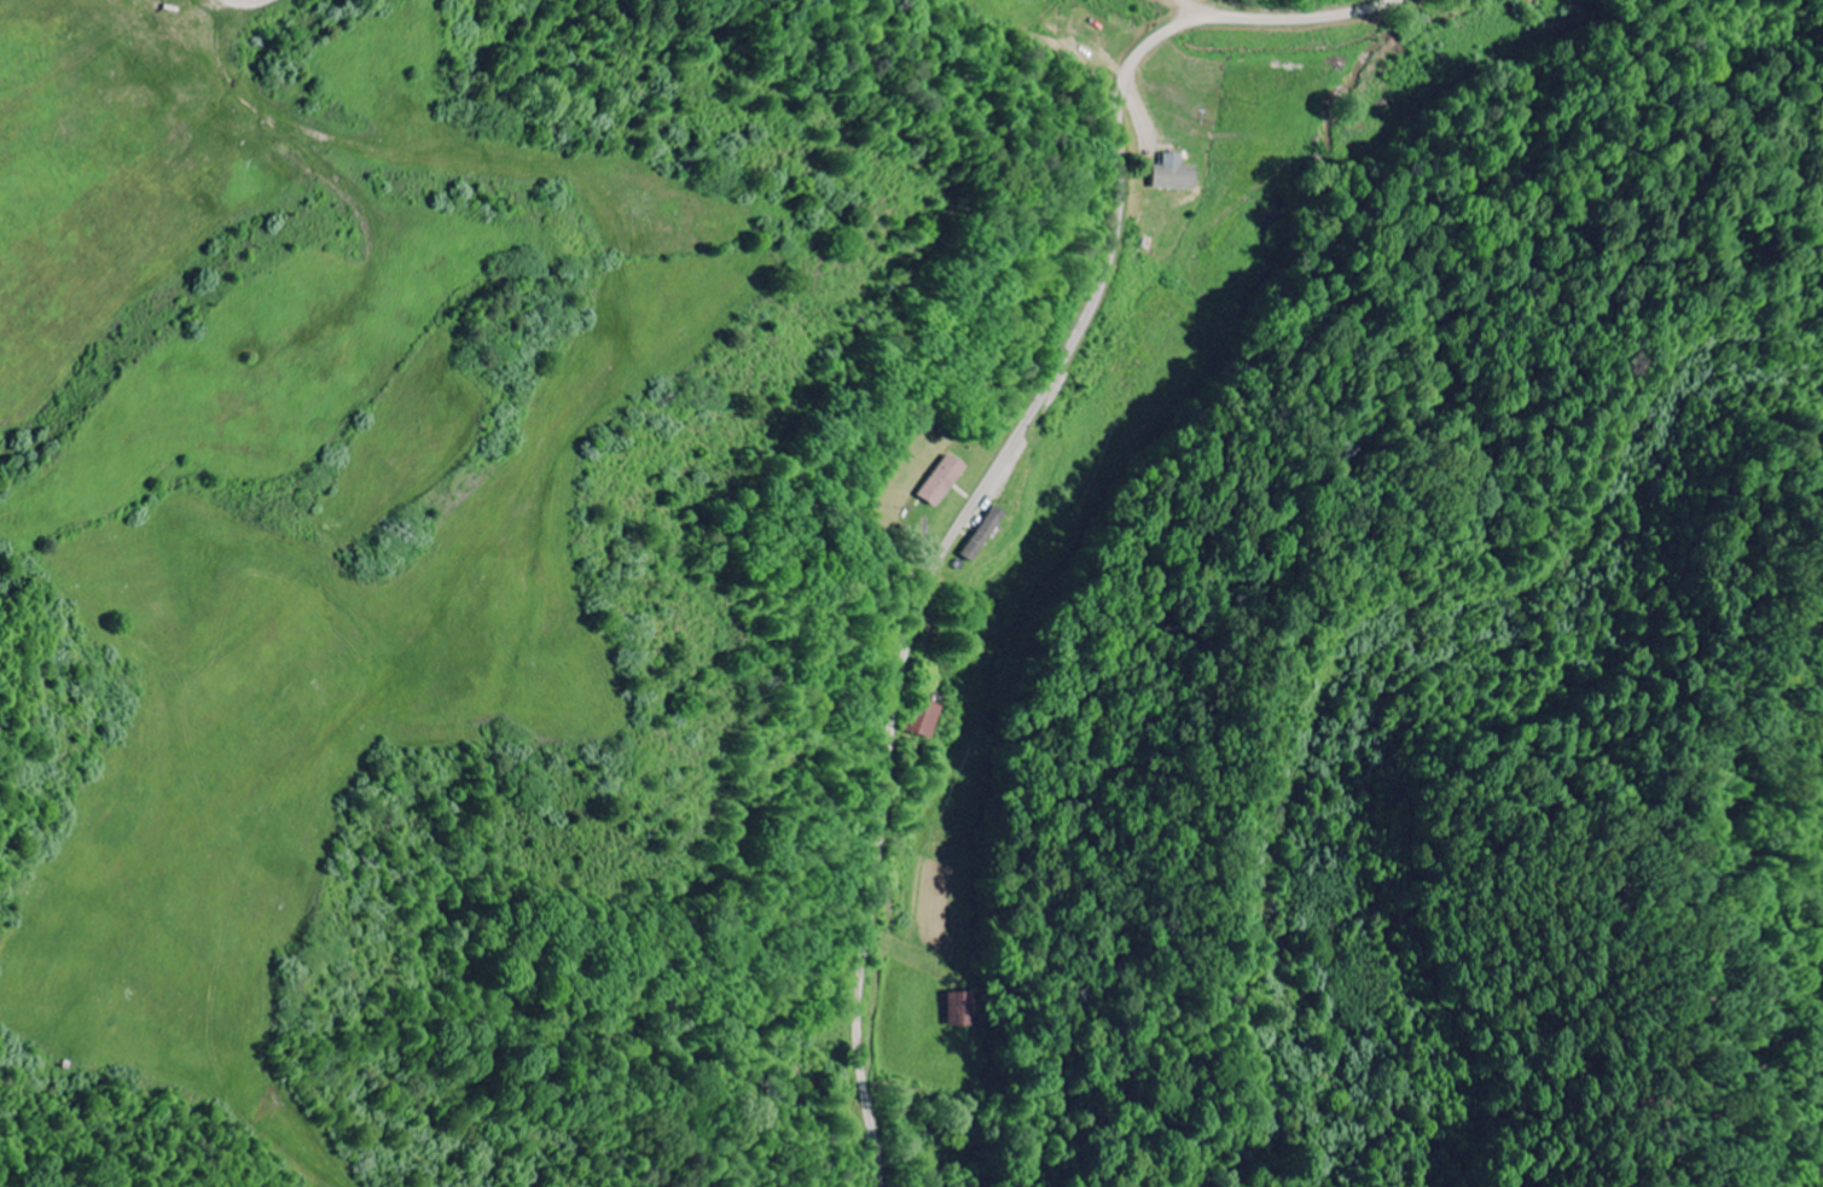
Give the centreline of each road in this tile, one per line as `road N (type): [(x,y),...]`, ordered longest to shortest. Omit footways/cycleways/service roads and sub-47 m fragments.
road 1 (residential): [(1400,0),(1335,16),(1197,19),(1159,40),(1131,72),(1117,243),(1098,307),(946,552),(900,685),(861,1023),(879,1186)]

